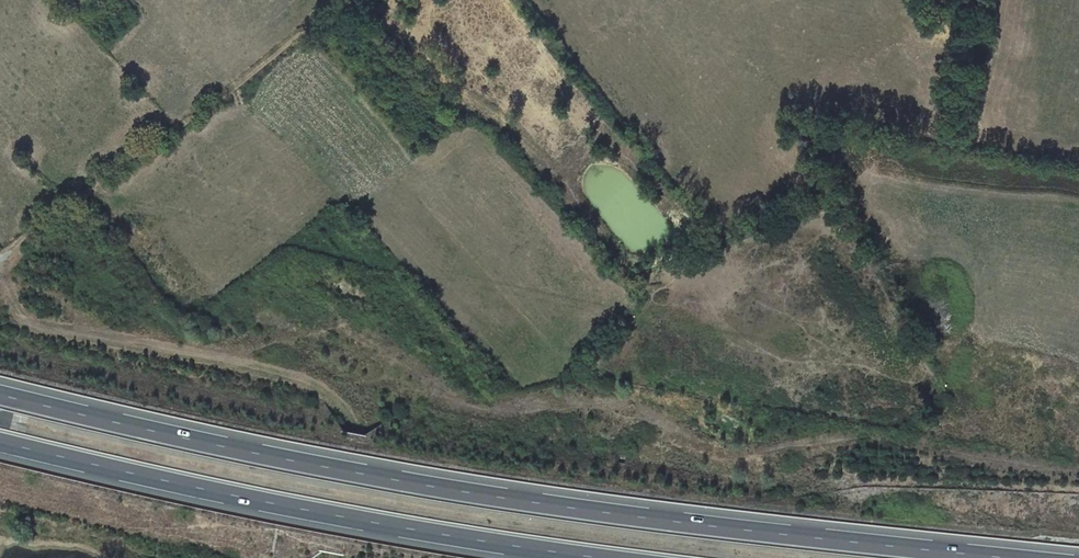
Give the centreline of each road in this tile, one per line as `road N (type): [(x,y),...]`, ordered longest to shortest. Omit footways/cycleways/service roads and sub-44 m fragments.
road 1 (motorway): [(1074,557),(448,484),(0,379)]
road 2 (motorway): [(0,434),(449,536),(604,557)]
road 3 (track): [(331,557),(355,435),(336,401),(305,379),(33,326),(20,317),(1,259)]

